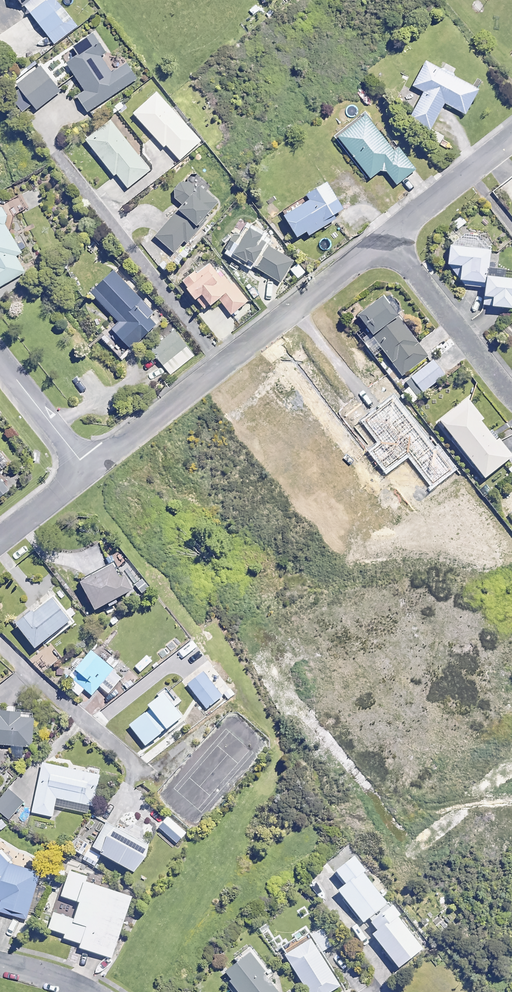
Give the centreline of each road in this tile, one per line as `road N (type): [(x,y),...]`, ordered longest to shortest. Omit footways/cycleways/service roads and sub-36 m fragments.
road 1 (residential): [(88,471),(381,234)]
road 2 (residential): [(381,234),(511,390)]
road 3 (residential): [(381,234),(511,132)]
road 4 (residential): [(0,359),(88,471)]

